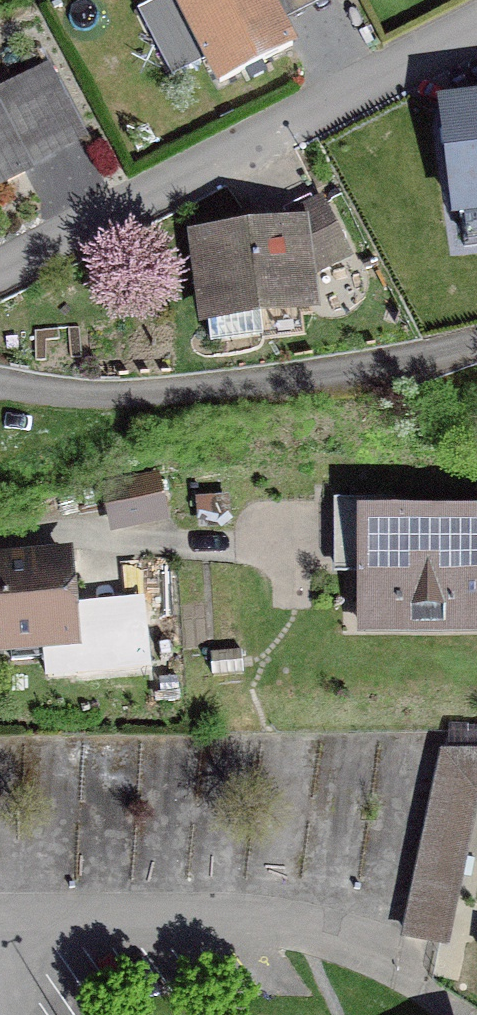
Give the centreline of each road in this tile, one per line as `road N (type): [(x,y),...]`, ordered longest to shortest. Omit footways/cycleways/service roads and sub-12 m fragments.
road 1 (residential): [(0,276),(284,116),(476,20)]
road 2 (residential): [(0,385),(108,399),(284,382),(476,344)]
road 3 (residential): [(349,949),(277,922),(208,915),(0,918)]

